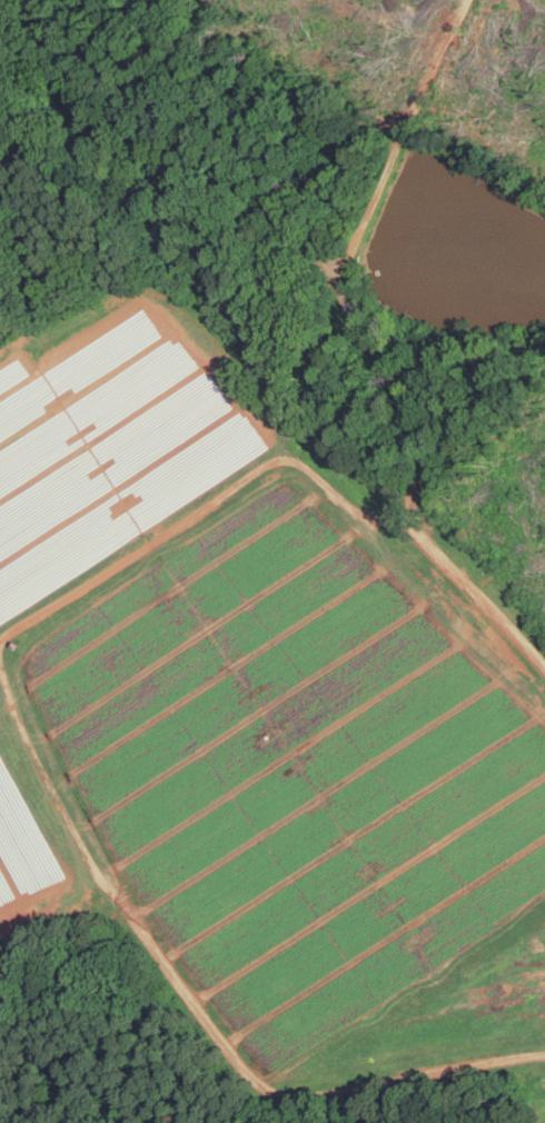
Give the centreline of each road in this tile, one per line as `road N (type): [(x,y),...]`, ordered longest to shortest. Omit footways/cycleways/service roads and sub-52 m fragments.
road 1 (track): [(129,0),(404,130)]
road 2 (track): [(341,275),(470,0)]

